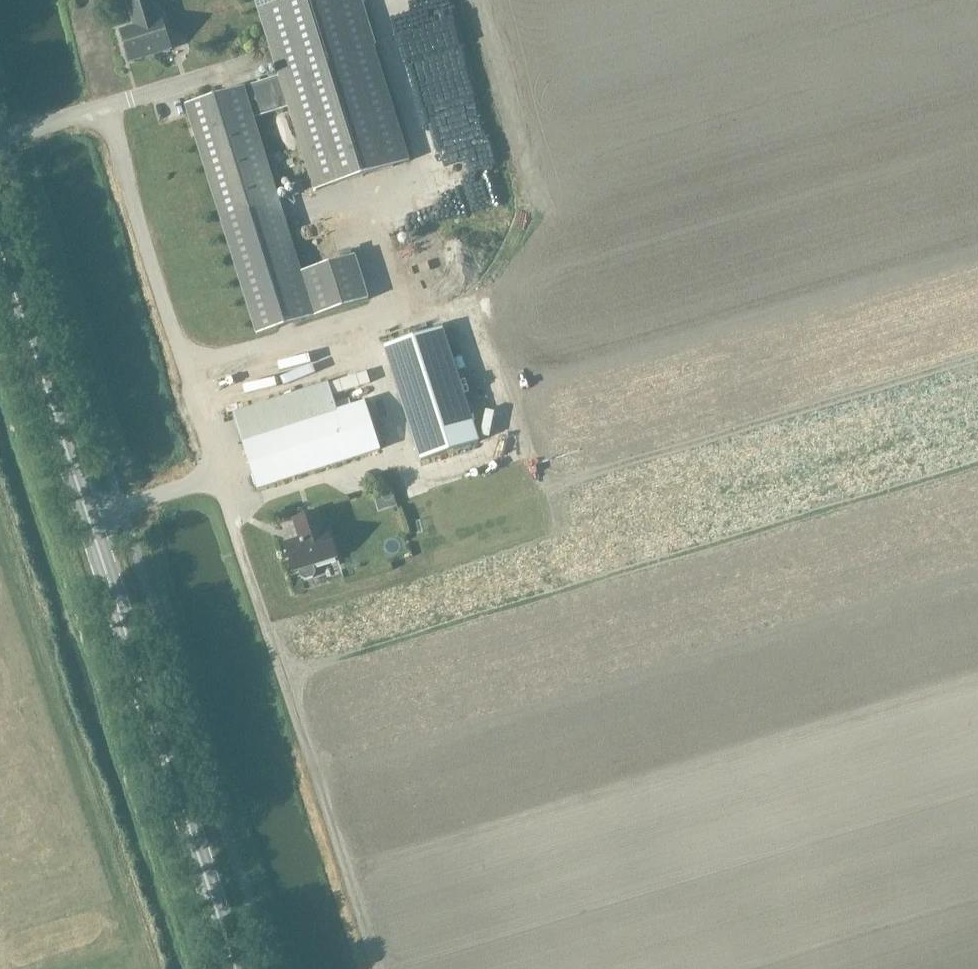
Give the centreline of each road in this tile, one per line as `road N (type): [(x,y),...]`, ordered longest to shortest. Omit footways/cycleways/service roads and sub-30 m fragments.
road 1 (tertiary): [(233,968),(0,250)]

